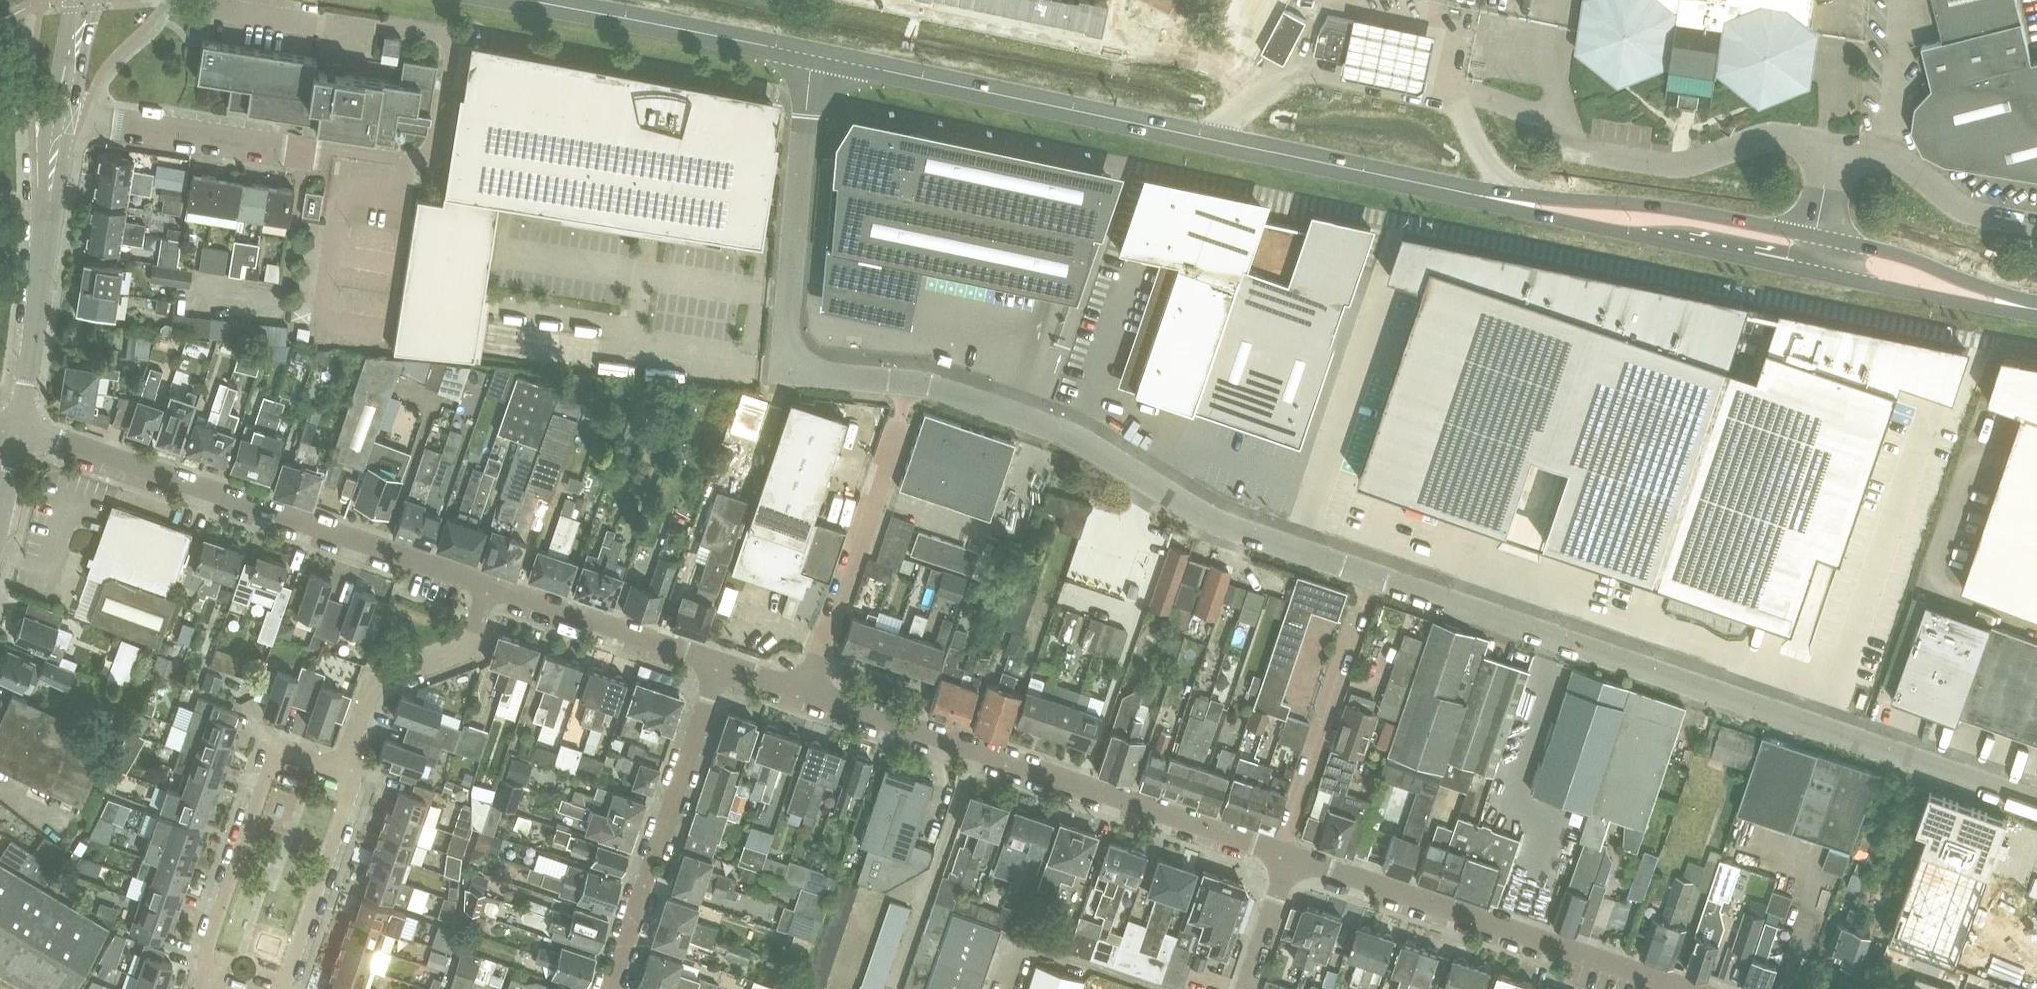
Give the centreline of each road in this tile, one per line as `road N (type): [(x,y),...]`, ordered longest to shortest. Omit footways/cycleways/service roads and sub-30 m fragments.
road 1 (unclassified): [(1372,575),(2036,803)]
road 2 (primary): [(1462,191),(824,58)]
road 3 (primary): [(1462,191),(1520,211),(2036,316)]
road 4 (primary): [(2036,297),(1941,262),(1676,209),(1462,191)]
road 5 (unclassified): [(910,382),(1073,436),(1232,529),(1372,575)]
road 6 (unclassified): [(1282,852),(808,692)]
road 7 (unclassified): [(489,584),(20,433)]
road 8 (unclassified): [(824,58),(787,346),(809,374),(910,382)]
road 9 (unclassified): [(1688,988),(1294,856)]
road 10 (unclassified): [(20,433),(78,48)]
road 11 (residential): [(611,988),(720,662)]
road 12 (residential): [(808,692),(910,382)]
road 13 (residential): [(215,983),(208,951),(270,767),(290,753),(341,771)]
road 14 (residential): [(1282,852),(1372,575)]
road 15 (residential): [(341,771),(375,694),(468,648),(489,584)]
road 16 (unclassified): [(720,662),(489,584)]
road 17 (residential): [(281,988),(349,798),(350,779),(341,771)]
road 18 (primary): [(824,58),(610,16)]
road 19 (residential): [(1247,988),(1294,856)]
road 20 (primary): [(490,0),(610,16)]

